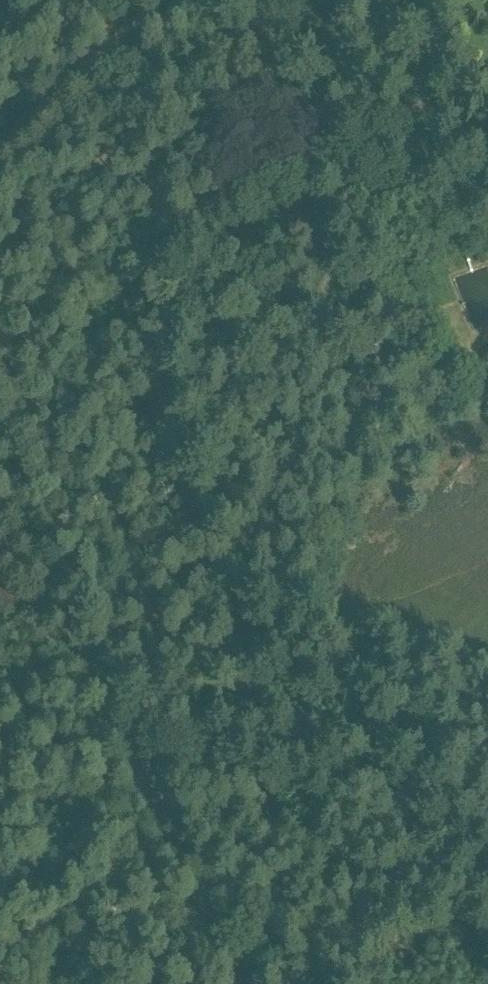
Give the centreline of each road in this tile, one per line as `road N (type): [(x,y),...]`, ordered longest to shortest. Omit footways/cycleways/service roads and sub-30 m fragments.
road 1 (track): [(240,26),(130,171),(63,205),(27,291),(90,453),(298,871),(344,983)]
road 2 (track): [(227,983),(0,477)]
road 3 (track): [(487,174),(197,0)]
road 4 (track): [(0,153),(170,0)]

